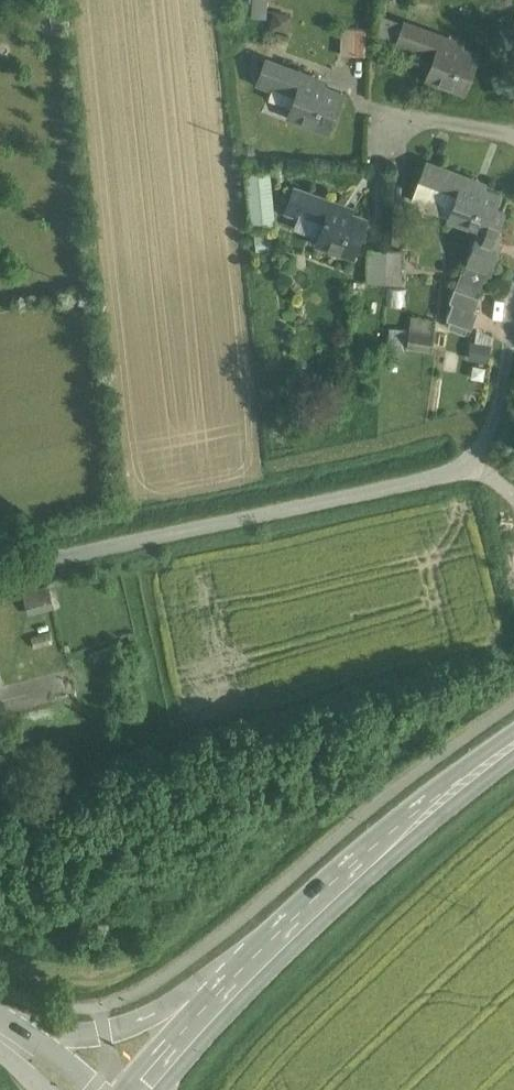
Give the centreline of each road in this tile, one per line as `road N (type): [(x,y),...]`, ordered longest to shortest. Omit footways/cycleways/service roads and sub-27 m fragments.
road 1 (unclassified): [(0,575),(467,471),(497,407),(513,310)]
road 2 (secondary): [(241,977),(434,799),(513,739)]
road 3 (secondary): [(241,977),(104,1030),(61,1031),(0,1016)]
road 4 (secondary): [(142,1089),(241,977)]

